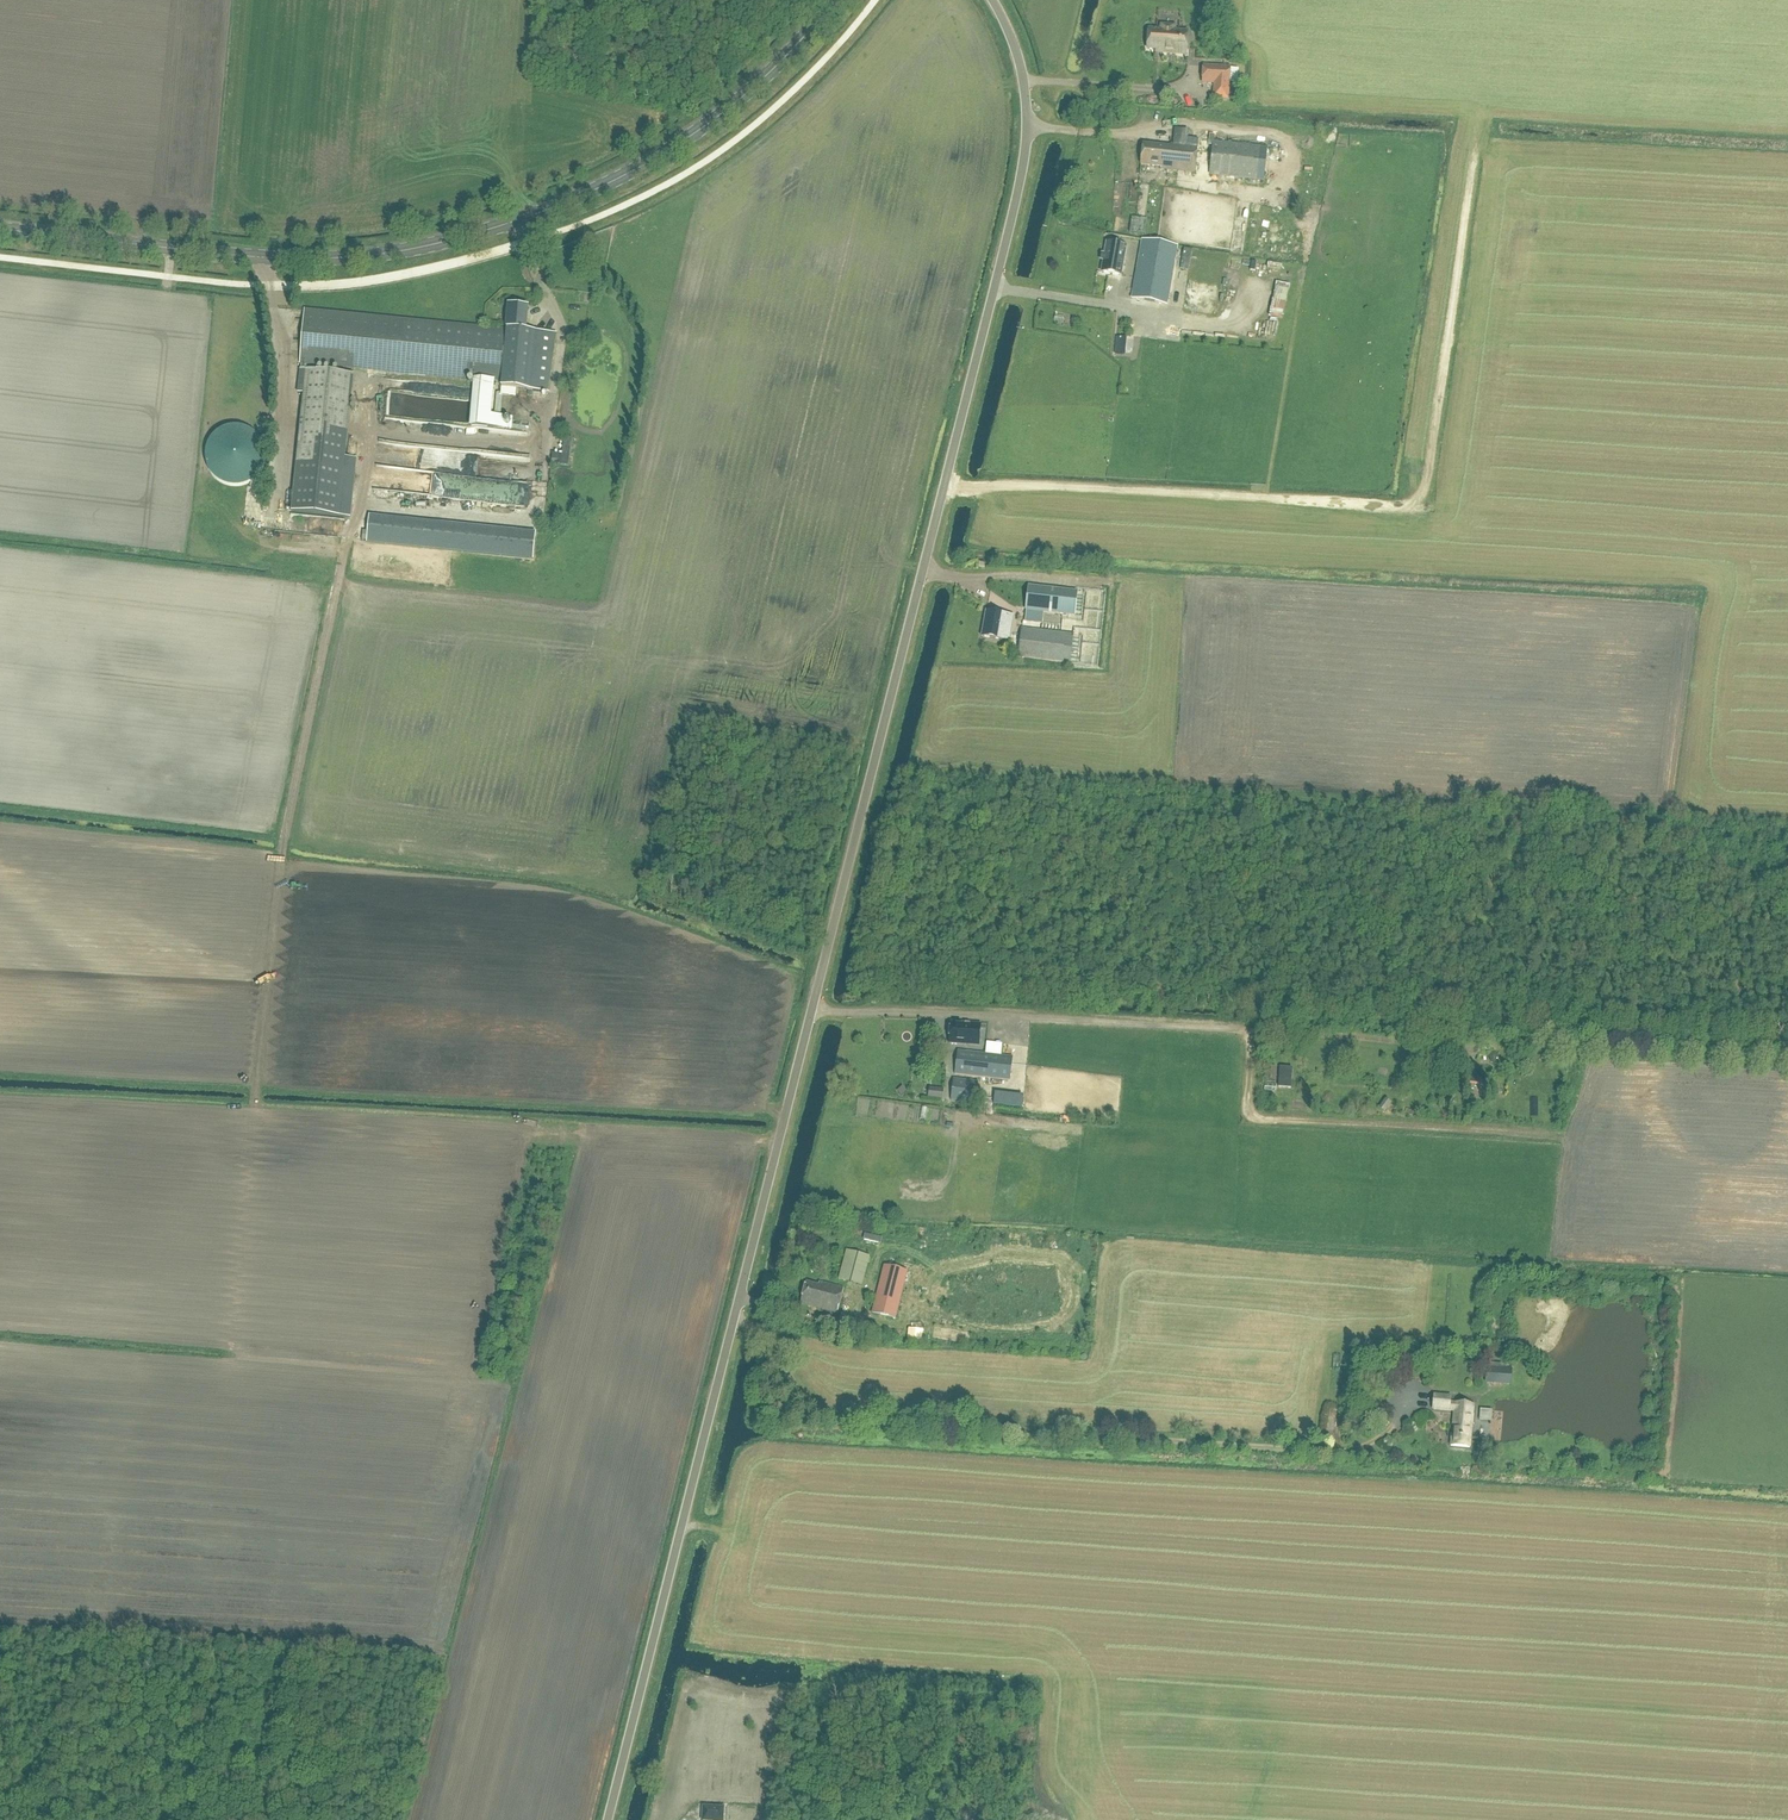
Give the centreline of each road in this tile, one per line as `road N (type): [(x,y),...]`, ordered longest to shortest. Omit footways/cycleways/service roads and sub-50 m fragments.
road 1 (unclassified): [(609,1819),(1025,176),(1023,84),(991,0)]
road 2 (track): [(812,1012),(1787,1063)]
road 3 (primary): [(0,229),(279,260),(429,247),(645,164),(723,110),(841,0)]
road 4 (track): [(947,488),(1416,507),(1427,492),(1475,130)]
road 5 (track): [(735,1321),(773,1346),(799,1401),(828,1420),(856,1425),(1318,1453),(1364,1445),(1405,1418)]
road 6 (track): [(339,571),(286,840),(255,1106)]

